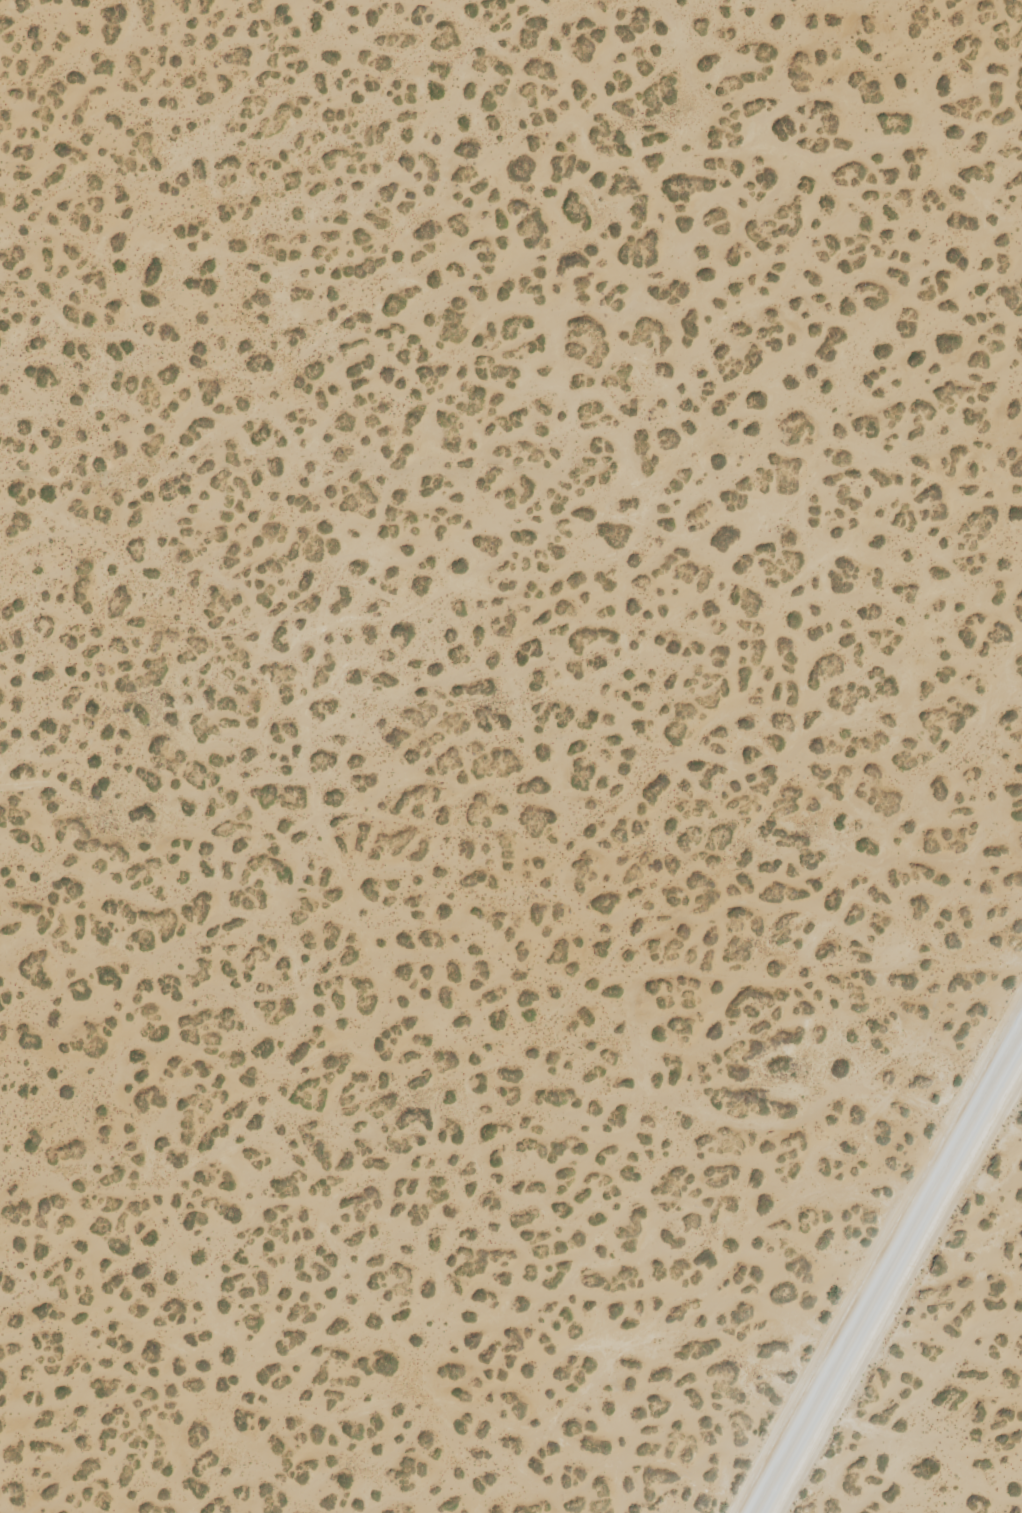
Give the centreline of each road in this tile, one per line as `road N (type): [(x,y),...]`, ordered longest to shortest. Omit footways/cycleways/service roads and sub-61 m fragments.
road 1 (residential): [(1021,1032),(756,1512)]

